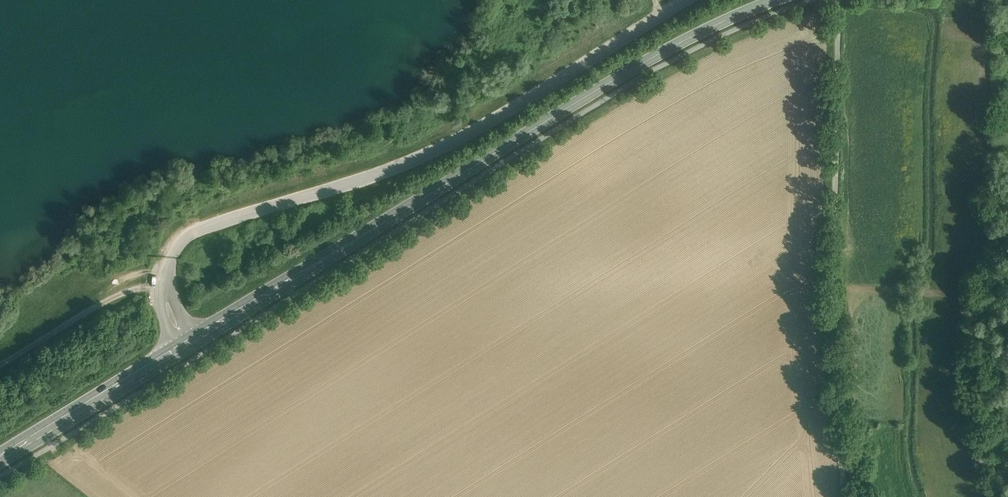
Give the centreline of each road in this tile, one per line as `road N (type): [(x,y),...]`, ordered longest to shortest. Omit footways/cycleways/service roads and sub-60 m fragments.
road 1 (tertiary): [(0,458),(704,29),(772,0)]
road 2 (track): [(843,0),(829,299),(852,496)]
road 3 (track): [(167,291),(128,290),(0,365)]

